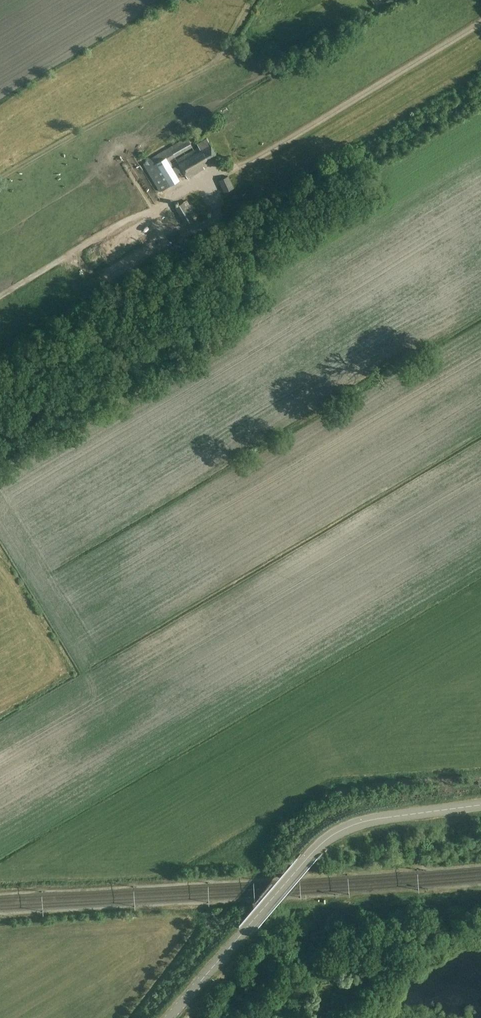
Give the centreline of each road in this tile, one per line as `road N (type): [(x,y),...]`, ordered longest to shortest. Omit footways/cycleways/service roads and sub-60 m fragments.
road 1 (tertiary): [(168,1017),(325,840),(363,821),(480,806)]
road 2 (track): [(135,219),(0,297)]

